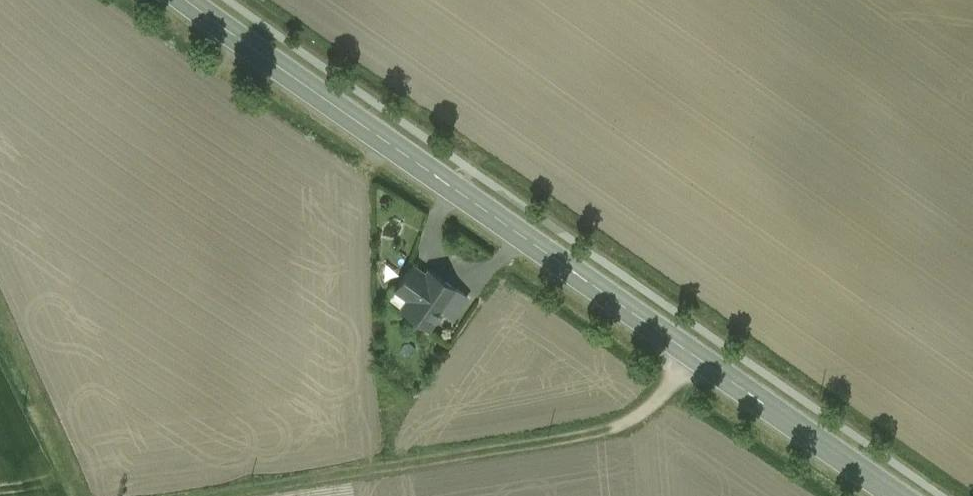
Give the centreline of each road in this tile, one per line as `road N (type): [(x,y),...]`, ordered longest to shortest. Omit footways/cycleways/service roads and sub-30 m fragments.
road 1 (secondary): [(901,495),(188,0)]
road 2 (track): [(693,352),(656,404),(604,429),(221,495)]
road 3 (track): [(88,495),(0,327)]

